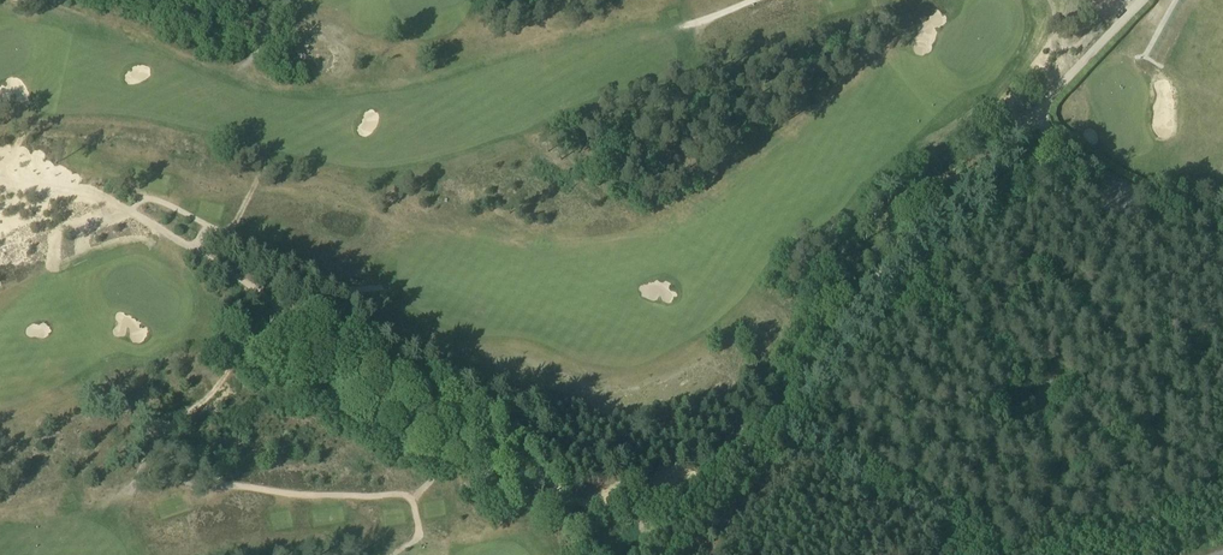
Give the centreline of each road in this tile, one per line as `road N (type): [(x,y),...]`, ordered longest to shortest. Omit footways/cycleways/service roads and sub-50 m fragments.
road 1 (track): [(883,284),(819,381),(679,504),(618,510),(584,503),(307,345),(237,279),(147,220),(85,188),(53,191),(0,177)]
road 2 (track): [(883,284),(1222,482)]
road 3 (unclassified): [(1116,197),(1121,188),(1042,130),(1039,112),(1148,0)]
road 4 (track): [(883,284),(1039,112)]

